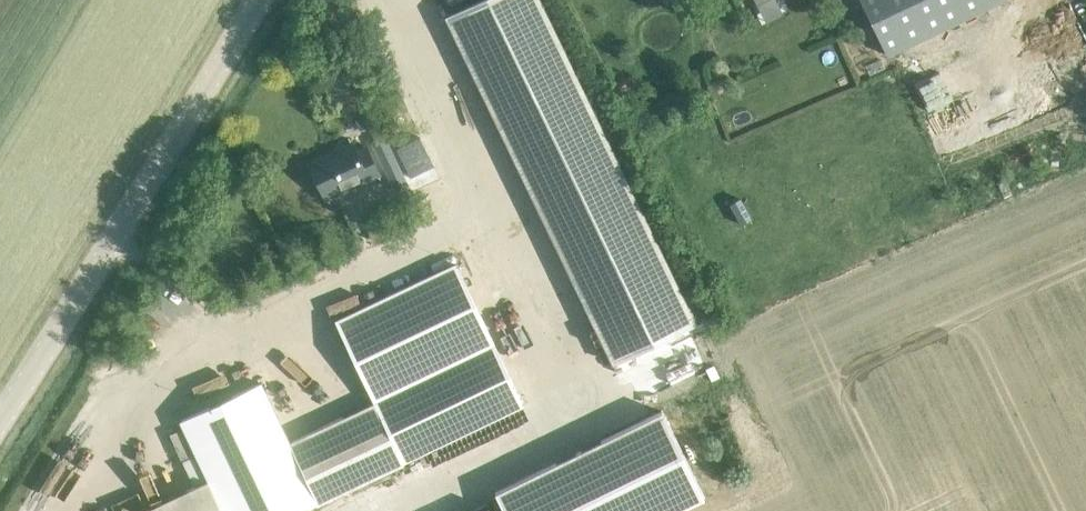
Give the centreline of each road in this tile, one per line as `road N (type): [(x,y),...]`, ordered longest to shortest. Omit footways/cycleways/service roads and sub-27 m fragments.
road 1 (tertiary): [(0,407),(257,0)]

